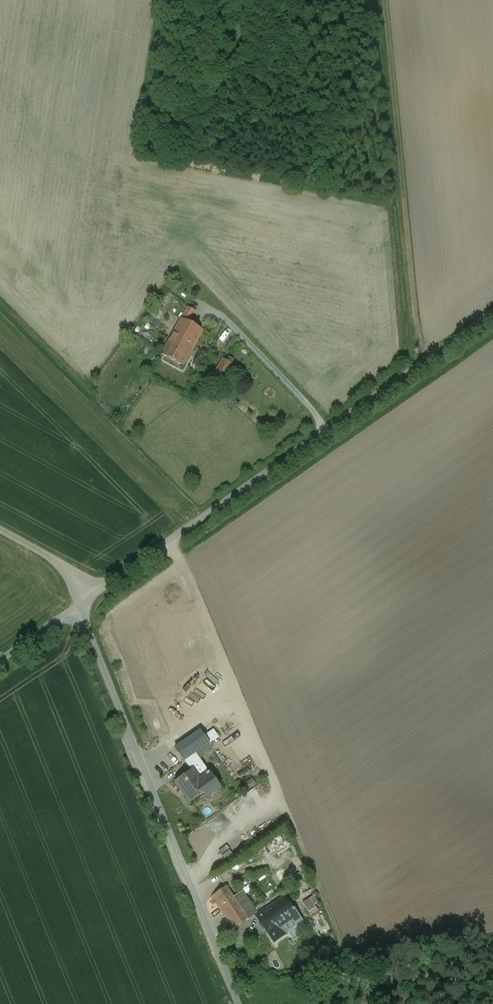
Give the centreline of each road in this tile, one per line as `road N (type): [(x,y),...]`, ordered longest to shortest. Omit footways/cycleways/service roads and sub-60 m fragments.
road 1 (unclassified): [(80,605),(492,313)]
road 2 (unclassified): [(80,605),(235,1003)]

